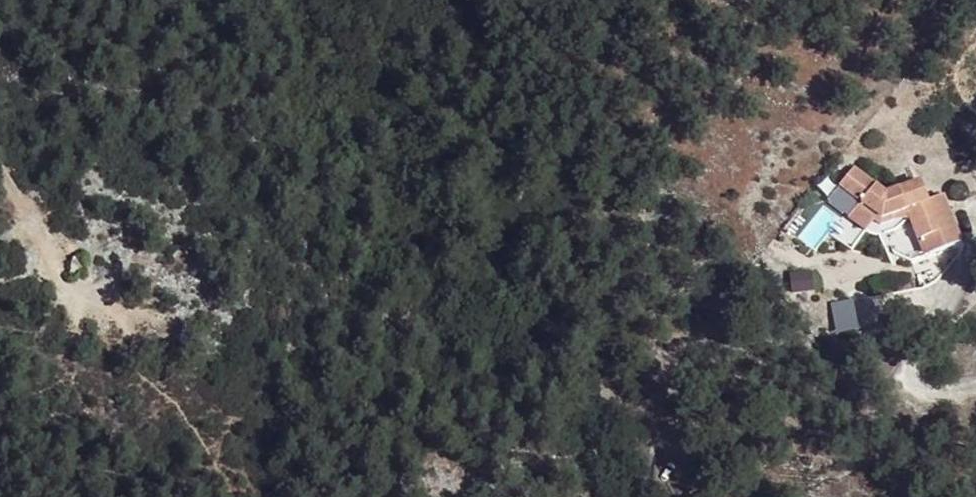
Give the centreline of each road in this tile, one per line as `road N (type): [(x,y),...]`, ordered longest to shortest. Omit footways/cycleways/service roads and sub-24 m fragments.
road 1 (track): [(970,269),(909,386),(975,391)]

